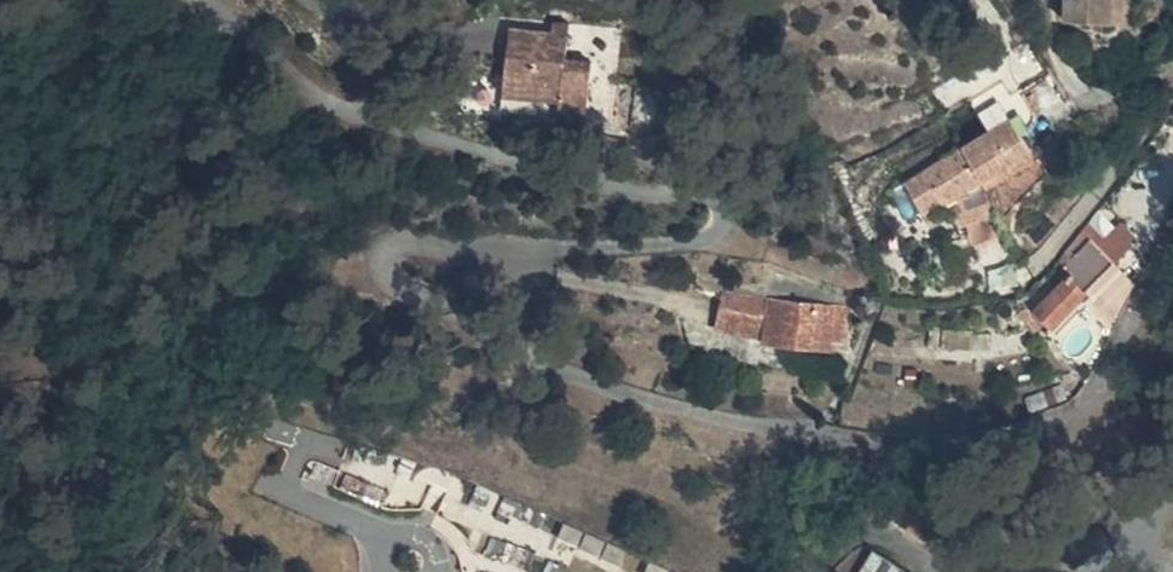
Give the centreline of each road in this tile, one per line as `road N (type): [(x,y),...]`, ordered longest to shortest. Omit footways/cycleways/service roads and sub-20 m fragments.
road 1 (residential): [(1172,255),(1095,406),(1048,432),(987,441),(875,437),(681,405),(593,378),(492,333),(411,291),(383,262),(387,247),(409,241),(507,248),(697,242),(718,234),(721,206),(706,196),(479,152),(334,106),(207,0)]
road 2 (residential): [(1172,89),(1031,269),(994,284)]

